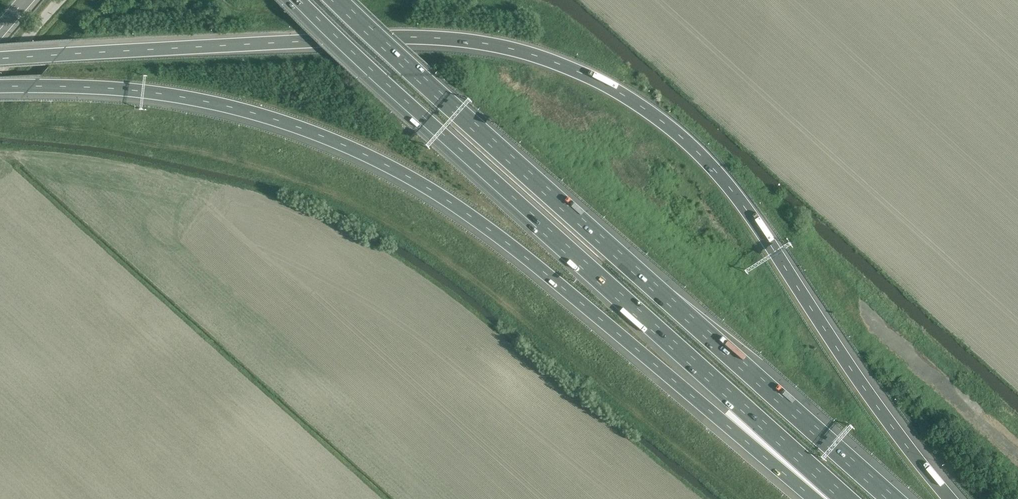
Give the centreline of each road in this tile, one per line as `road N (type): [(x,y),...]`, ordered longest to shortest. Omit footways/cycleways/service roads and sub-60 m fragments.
road 1 (motorway): [(951,498),(712,168),(604,84),(518,50),(403,36),(0,59)]
road 2 (motorway): [(0,87),(191,99),(359,152),(485,226),(825,498)]
road 3 (motorway): [(893,498),(337,0)]
road 4 (motorway): [(294,0),(838,498)]

